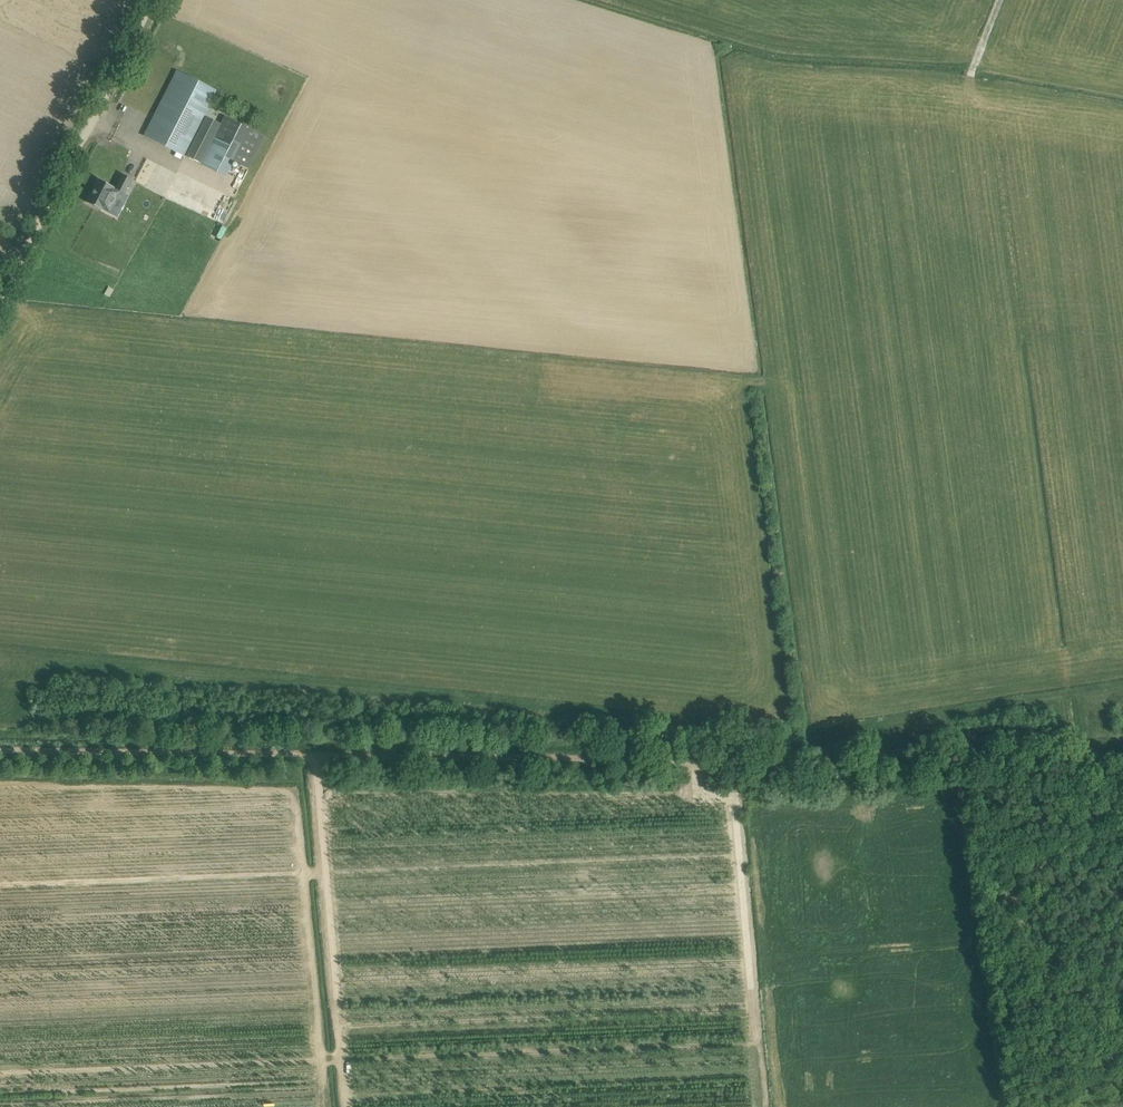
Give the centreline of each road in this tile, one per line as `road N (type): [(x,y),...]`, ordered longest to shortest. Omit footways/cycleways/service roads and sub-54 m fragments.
road 1 (track): [(0,750),(1122,765)]
road 2 (unclassified): [(0,301),(151,0)]

